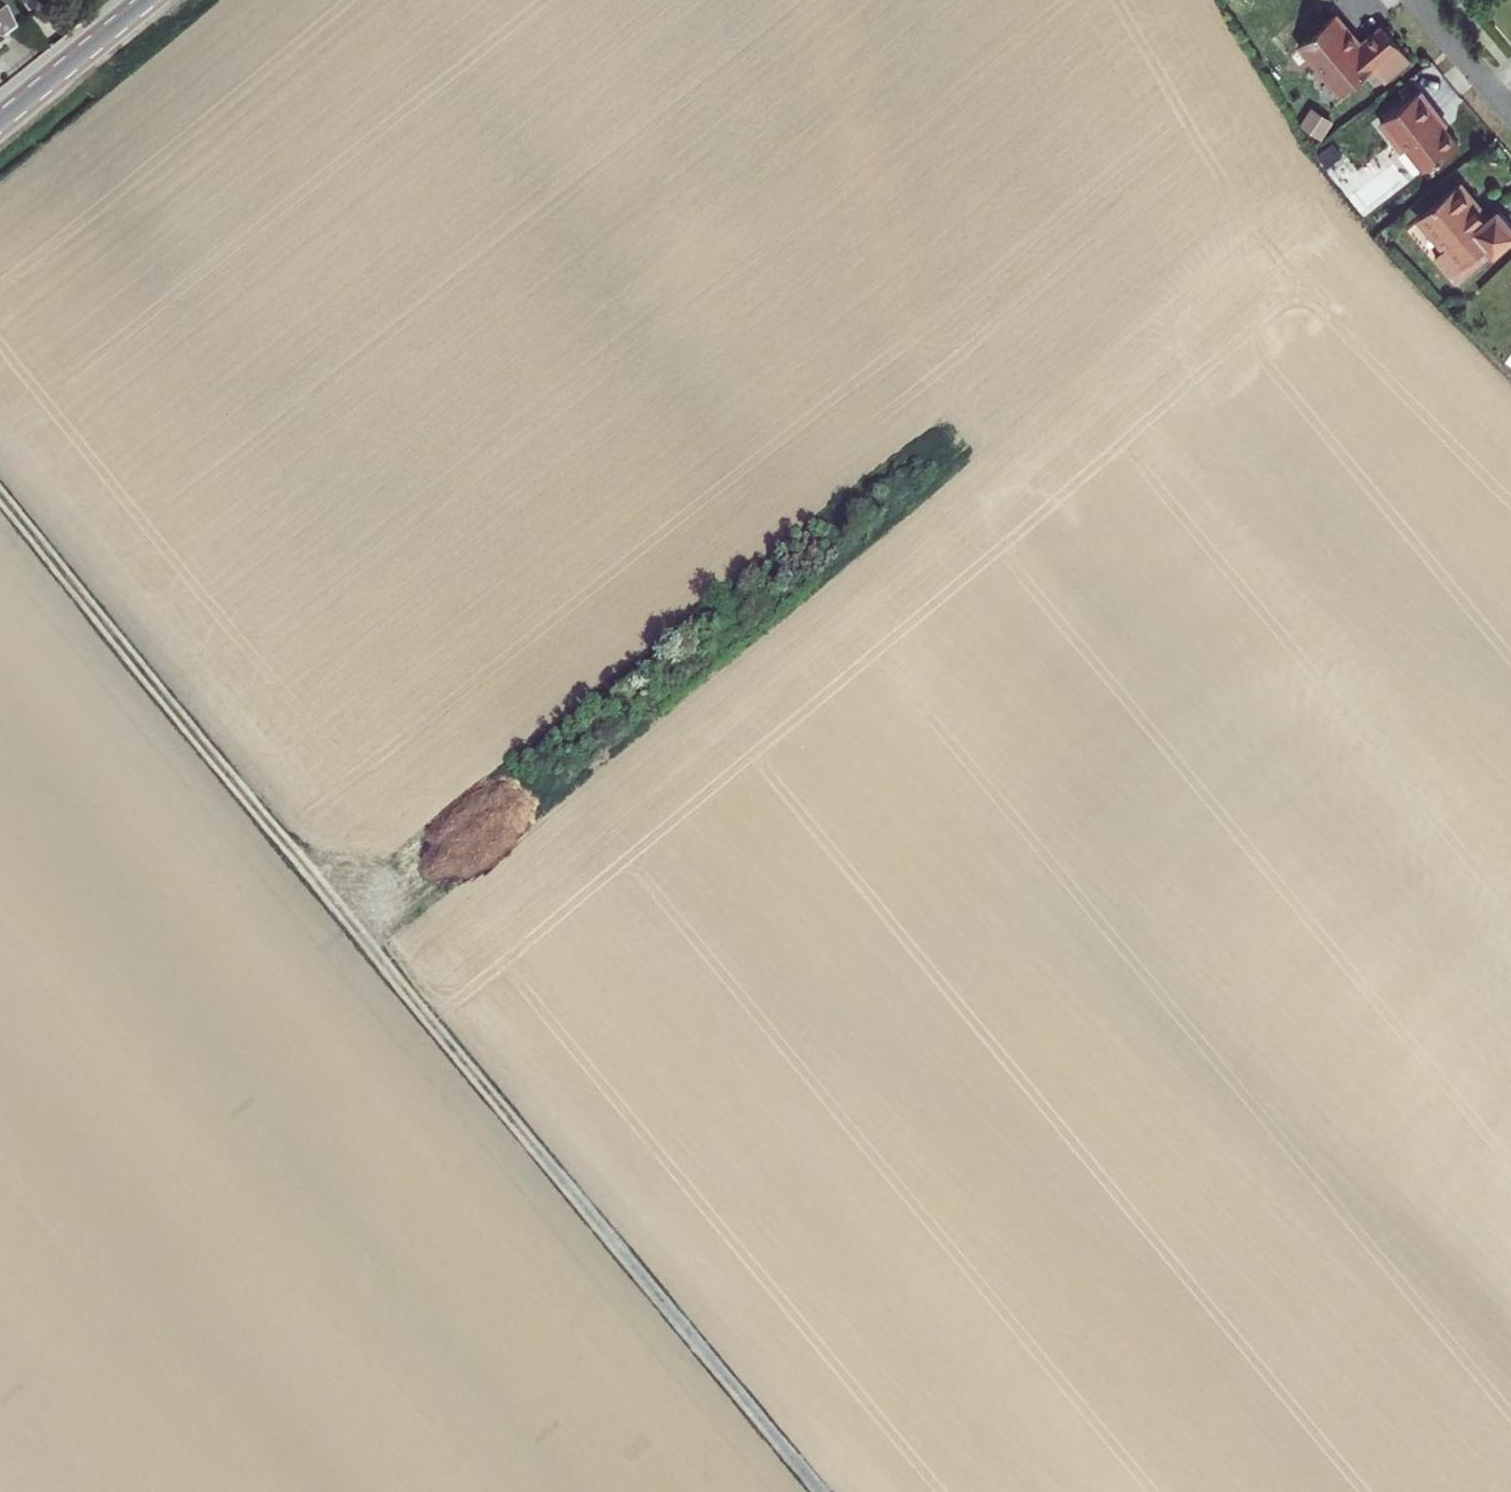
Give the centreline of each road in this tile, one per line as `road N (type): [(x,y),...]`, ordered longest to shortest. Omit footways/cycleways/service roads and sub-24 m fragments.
road 1 (tertiary): [(145,0),(0,119)]
road 2 (residential): [(1510,107),(1416,0)]

